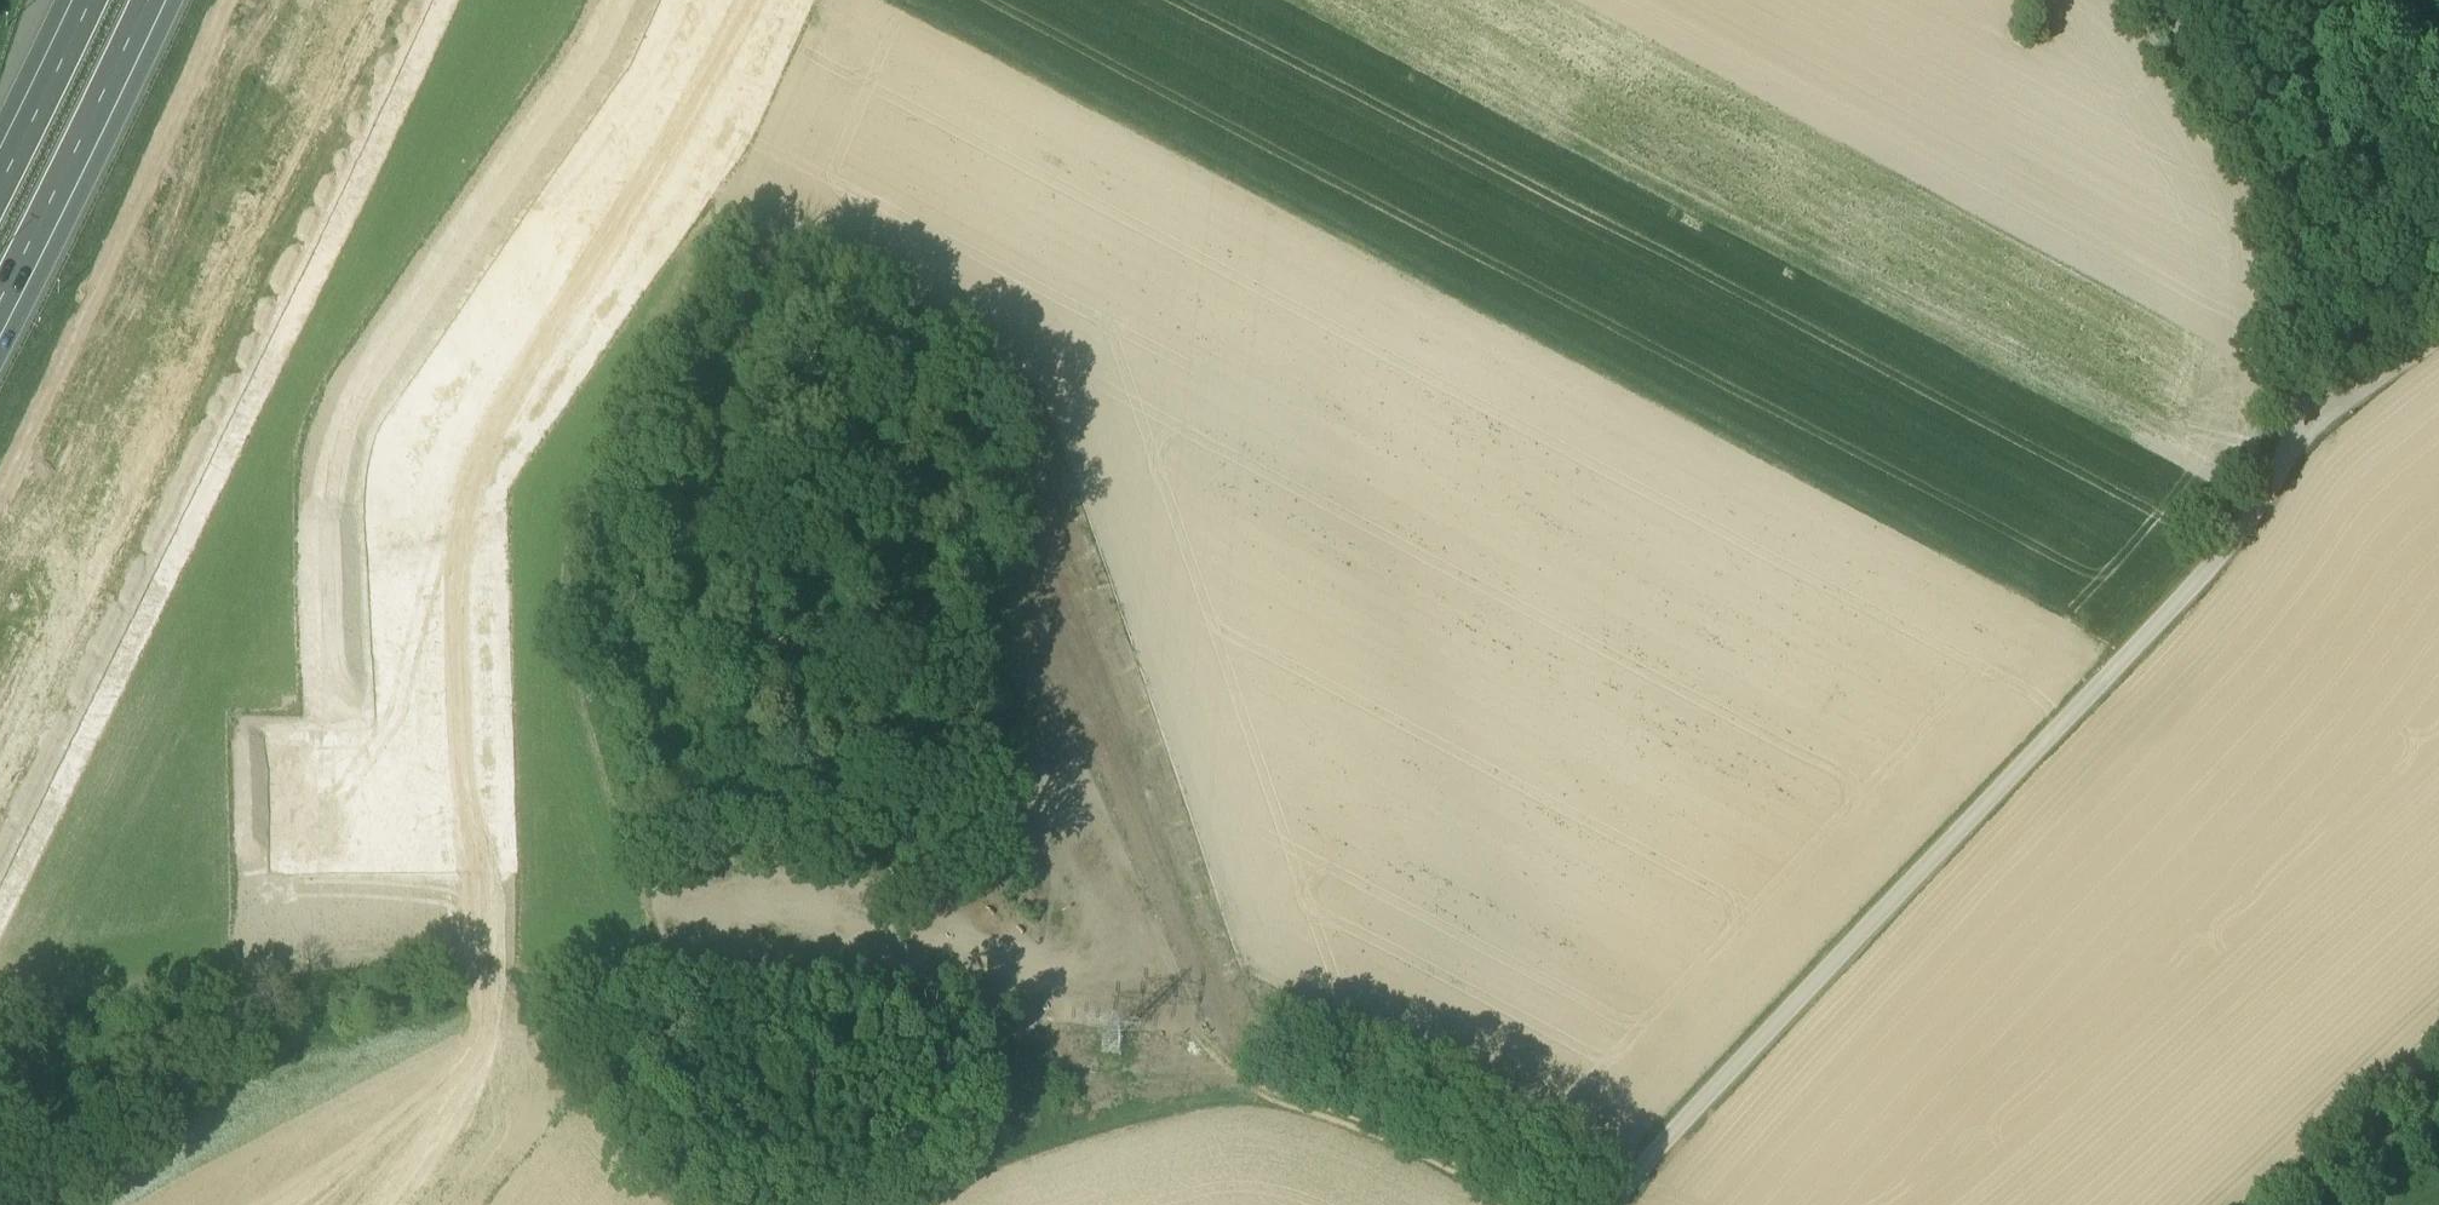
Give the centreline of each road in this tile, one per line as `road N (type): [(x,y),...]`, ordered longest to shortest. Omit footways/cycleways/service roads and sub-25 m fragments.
road 1 (unclassified): [(1615,1204),(1663,1141),(2269,512),(2299,422)]
road 2 (track): [(234,0),(0,501)]
road 3 (unclassified): [(2299,422),(2305,235),(2281,169),(2156,0)]
road 4 (motorway): [(0,319),(154,0)]
road 5 (motorway): [(80,0),(0,162)]
road 6 (unclassified): [(2299,422),(2357,397),(2438,332)]

